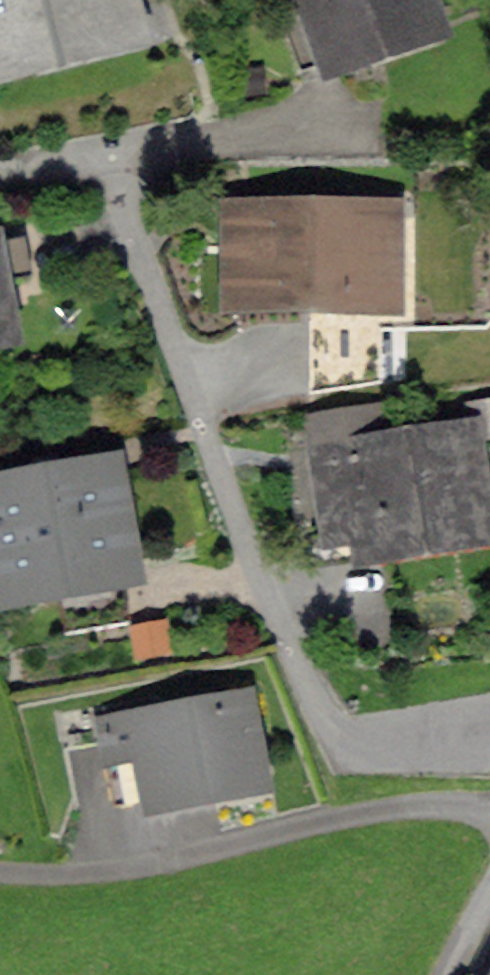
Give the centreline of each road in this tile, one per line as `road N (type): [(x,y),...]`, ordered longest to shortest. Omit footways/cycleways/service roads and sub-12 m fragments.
road 1 (residential): [(349,116),(130,154),(114,164),(111,184),(254,557),(331,721),(372,749),(489,744)]
road 2 (residential): [(0,872),(125,869),(418,804),(489,809)]

